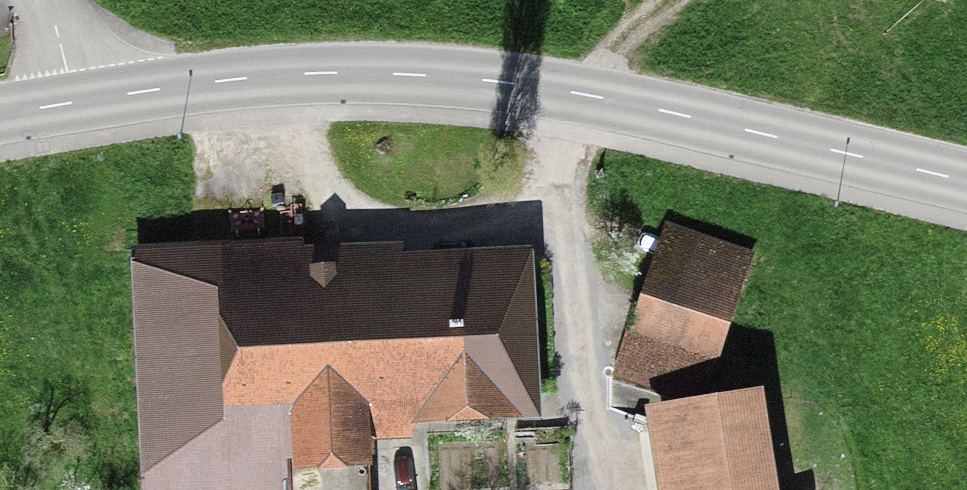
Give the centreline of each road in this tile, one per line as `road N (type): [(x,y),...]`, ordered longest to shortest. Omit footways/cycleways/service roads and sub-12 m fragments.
road 1 (secondary): [(966,181),(579,93),(464,78),(273,75),(0,113)]
road 2 (track): [(579,93),(677,0)]

